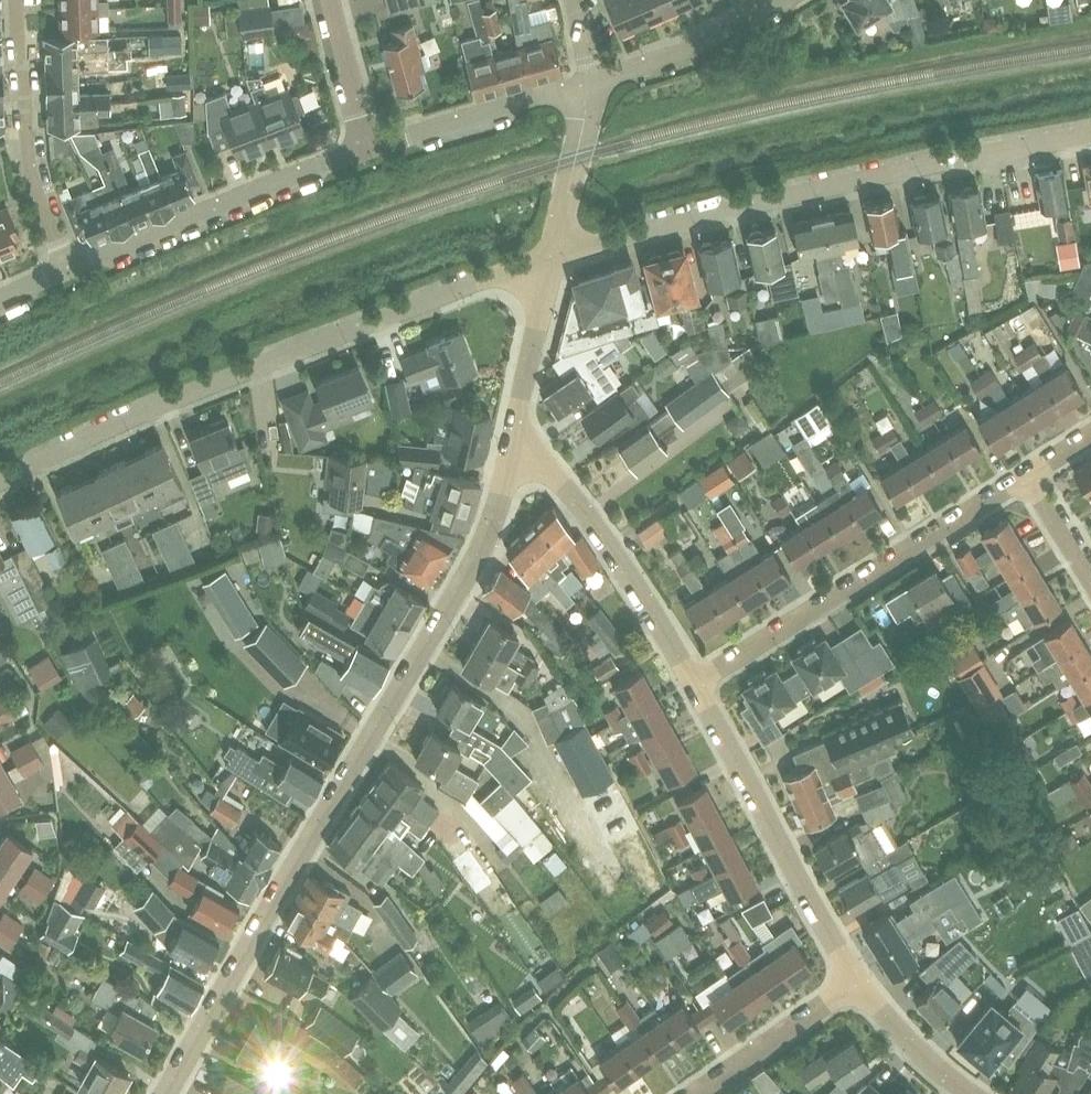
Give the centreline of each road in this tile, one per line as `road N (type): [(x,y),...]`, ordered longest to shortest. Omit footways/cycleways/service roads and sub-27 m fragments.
road 1 (residential): [(169,1093),(480,553),(514,433)]
road 2 (residential): [(0,486),(227,379),(552,257)]
road 3 (residential): [(552,257),(720,209),(1090,135)]
road 4 (residential): [(702,688),(1030,480)]
road 5 (residential): [(858,988),(702,688)]
road 6 (residential): [(72,270),(371,153)]
road 7 (residential): [(702,688),(578,504),(514,433)]
road 8 (residential): [(72,270),(31,159),(26,0)]
road 9 (residential): [(371,153),(592,88)]
road 10 (residential): [(592,88),(788,0)]
road 11 (residential): [(711,1093),(858,988)]
road 12 (residential): [(514,433),(552,257)]
road 13 (residential): [(552,257),(592,88)]
road 14 (residential): [(371,153),(328,0)]
road 15 (residential): [(969,1093),(920,1057),(858,988)]

